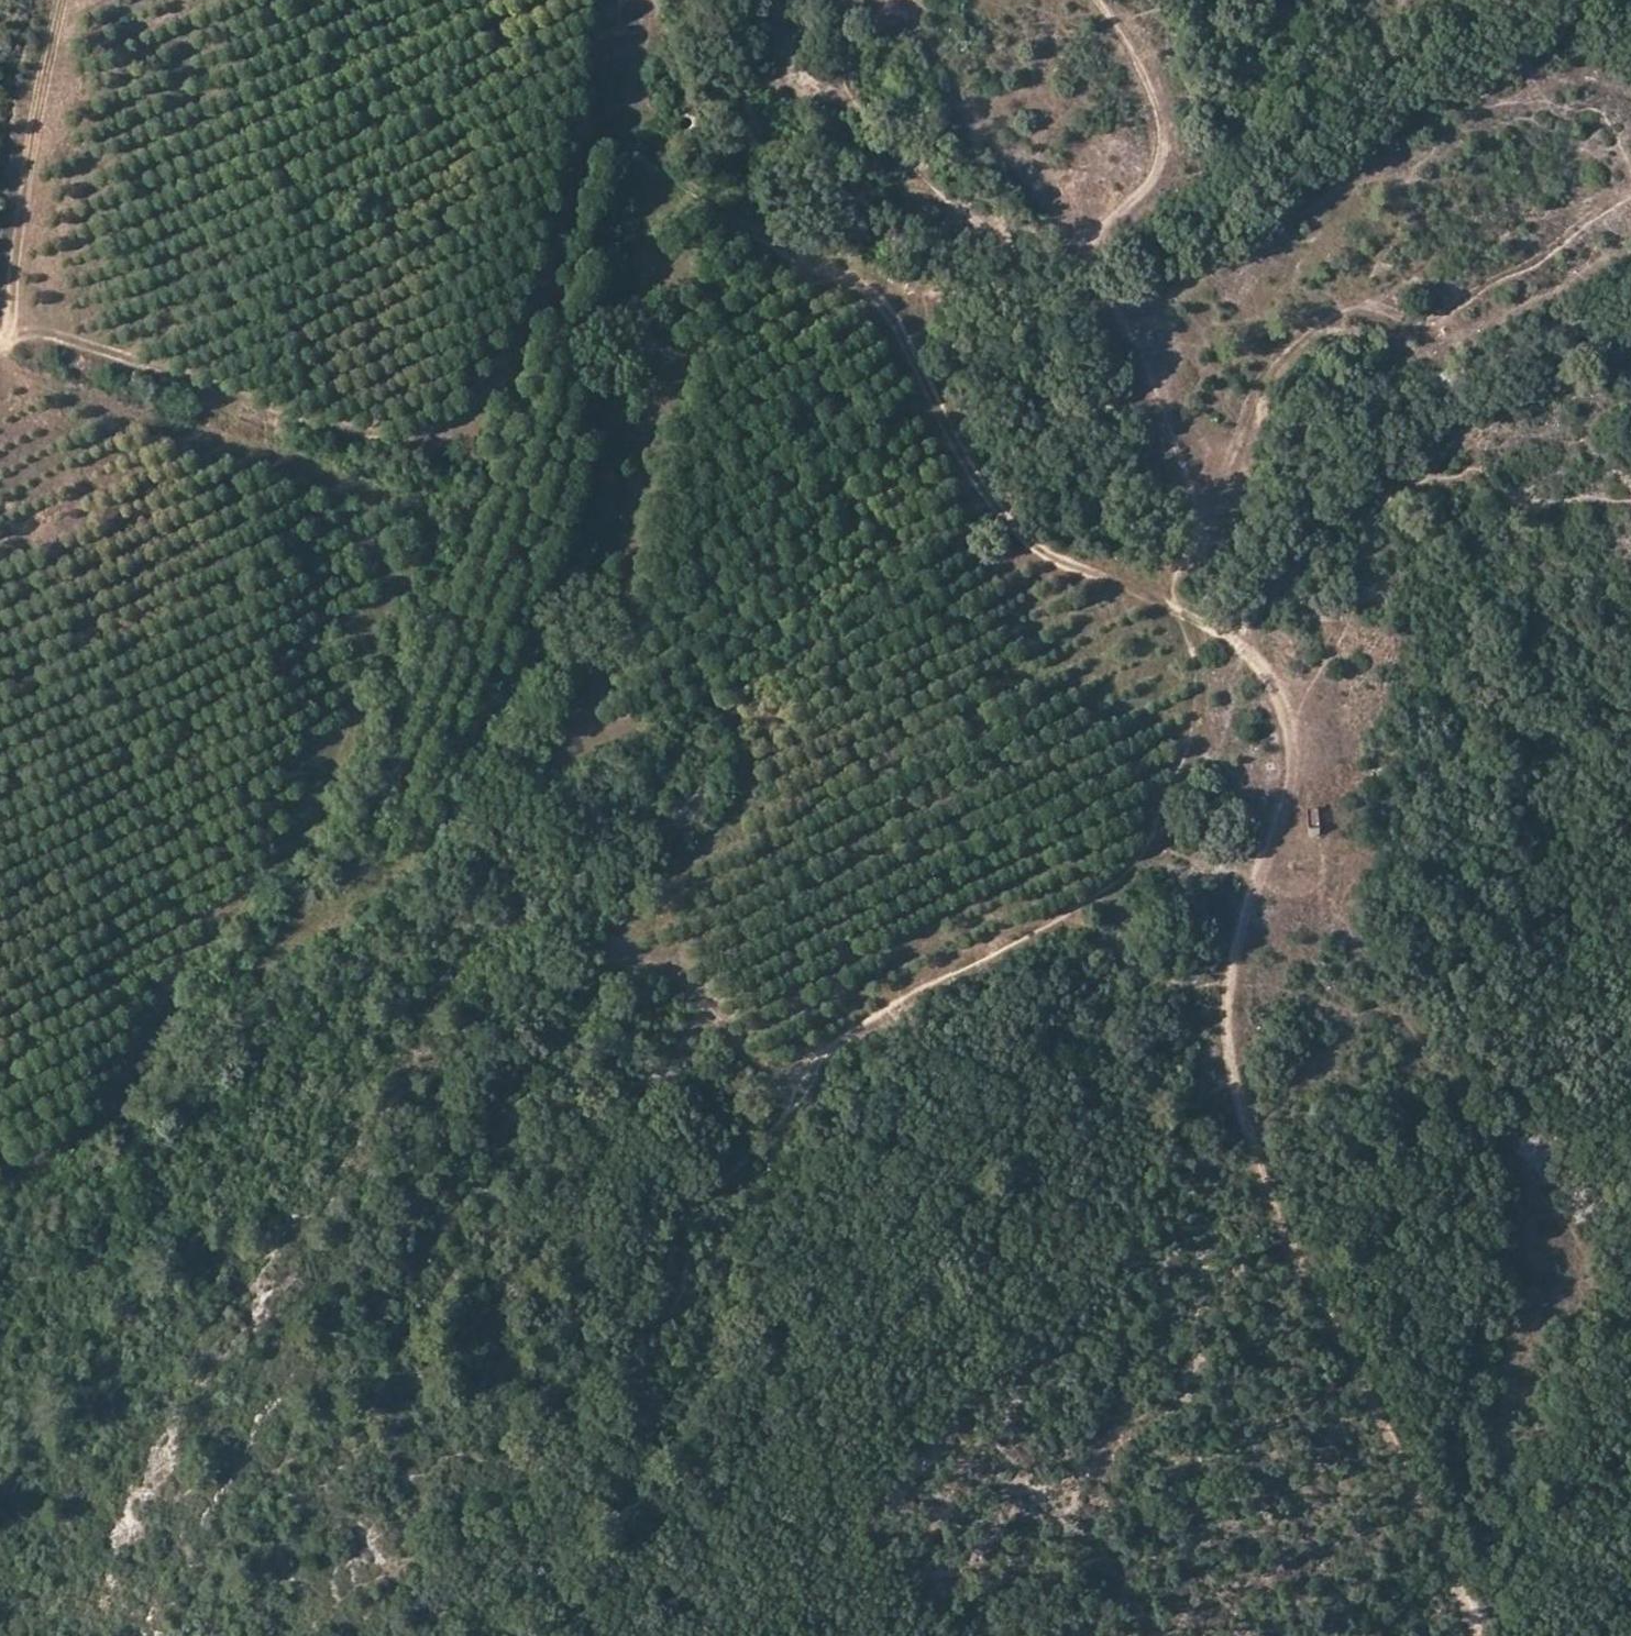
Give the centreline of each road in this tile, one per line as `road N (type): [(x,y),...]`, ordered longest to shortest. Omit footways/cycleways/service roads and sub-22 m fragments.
road 1 (track): [(4,336),(47,330),(368,431),(422,425),(459,404),(506,356),(541,270),(566,176),(611,90)]
road 2 (track): [(0,340),(57,0)]
road 3 (track): [(611,0),(611,90),(634,140)]

